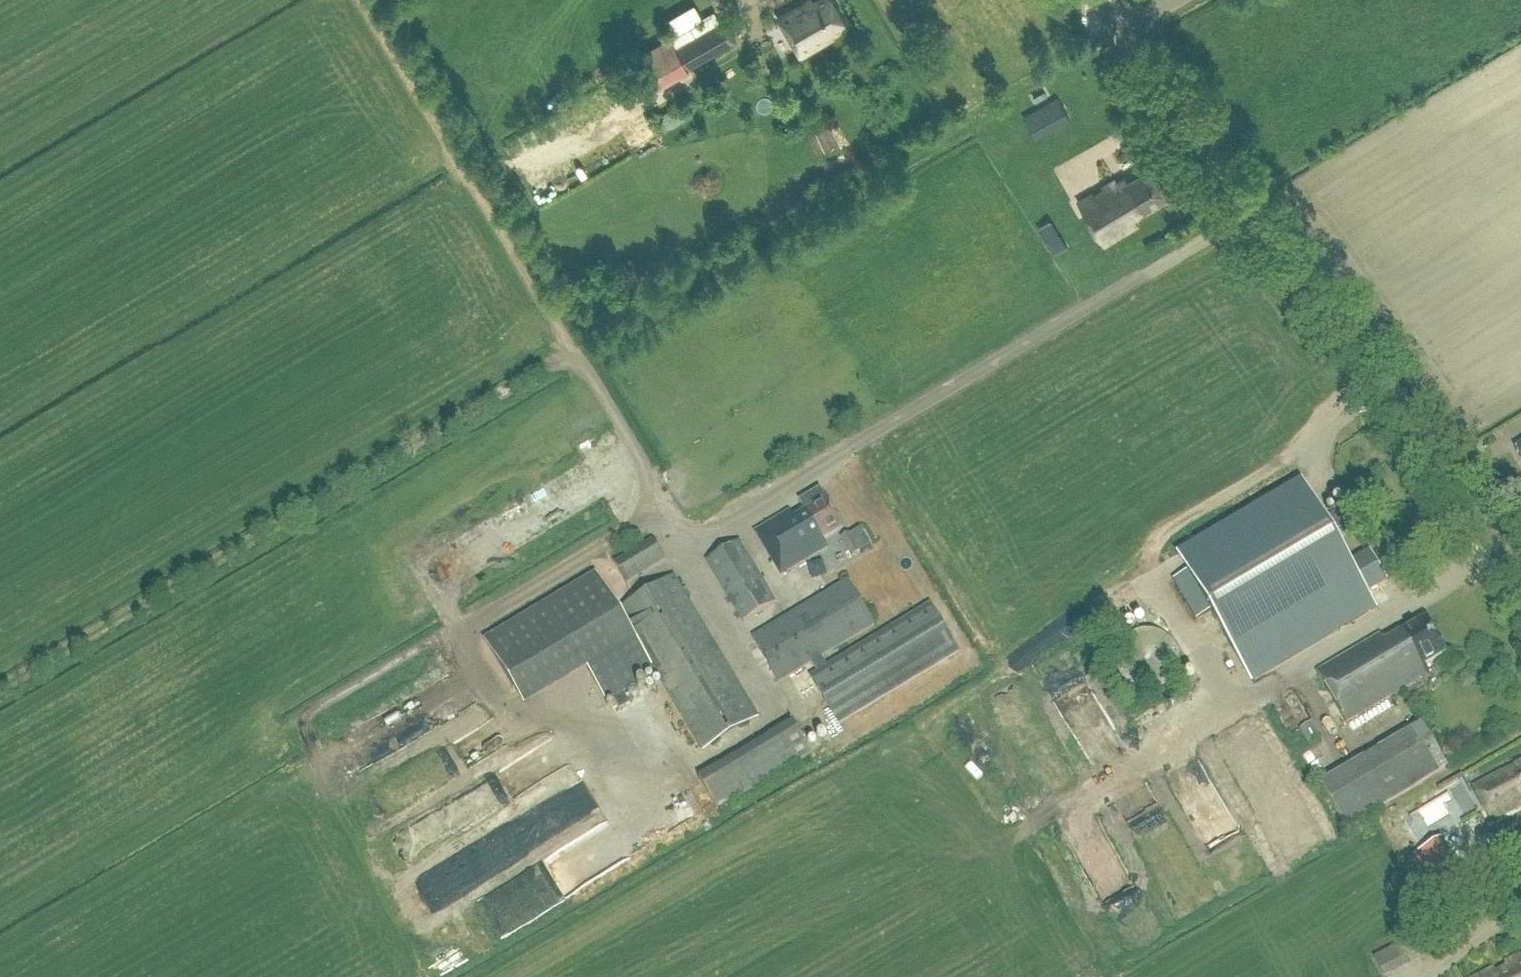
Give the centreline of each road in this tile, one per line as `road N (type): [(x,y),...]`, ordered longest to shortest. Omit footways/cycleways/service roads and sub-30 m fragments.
road 1 (track): [(1227,713),(1152,581),(1140,579),(973,698),(497,976)]
road 2 (tertiary): [(1520,580),(1121,28)]
road 3 (track): [(0,694),(578,353)]
road 4 (track): [(362,0),(691,536)]
road 5 (track): [(1520,896),(1425,976)]

